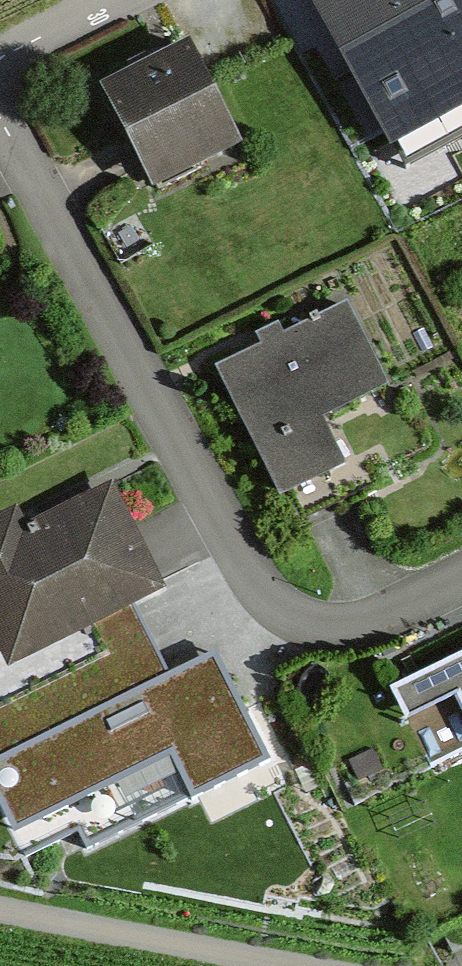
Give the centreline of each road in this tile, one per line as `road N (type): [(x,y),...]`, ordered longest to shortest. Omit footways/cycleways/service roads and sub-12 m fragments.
road 1 (residential): [(0,113),(248,575),(279,605),(341,629),(375,622),(461,578)]
road 2 (residential): [(308,965),(0,913)]
road 3 (residential): [(0,58),(113,0)]

